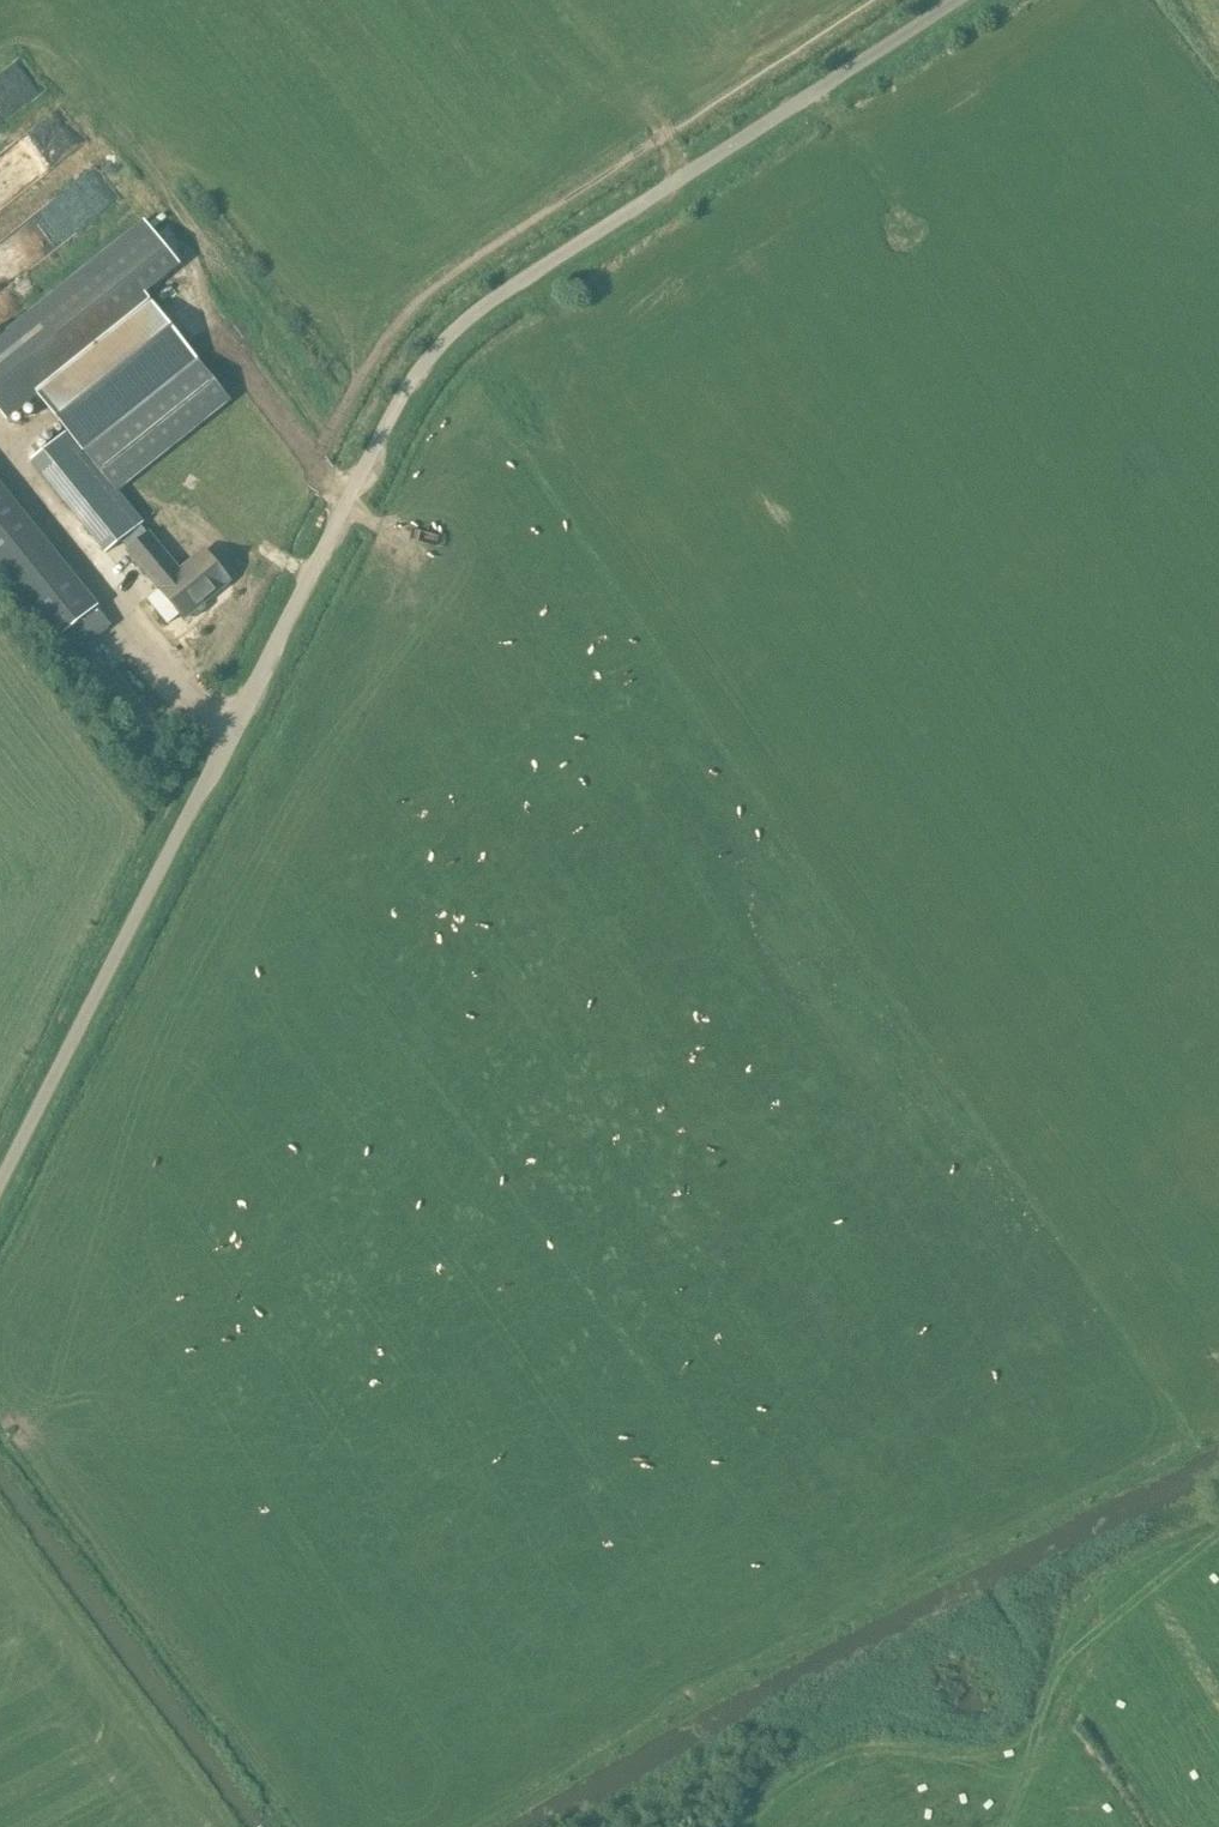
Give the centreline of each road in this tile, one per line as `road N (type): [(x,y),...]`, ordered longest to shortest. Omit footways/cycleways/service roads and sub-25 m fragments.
road 1 (unclassified): [(0,1191),(414,374),(513,283),(953,0)]
road 2 (track): [(723,1826),(756,1782),(846,1748),(1013,1737),(1049,1672),(1076,1596),(1145,1542),(1218,1517)]

